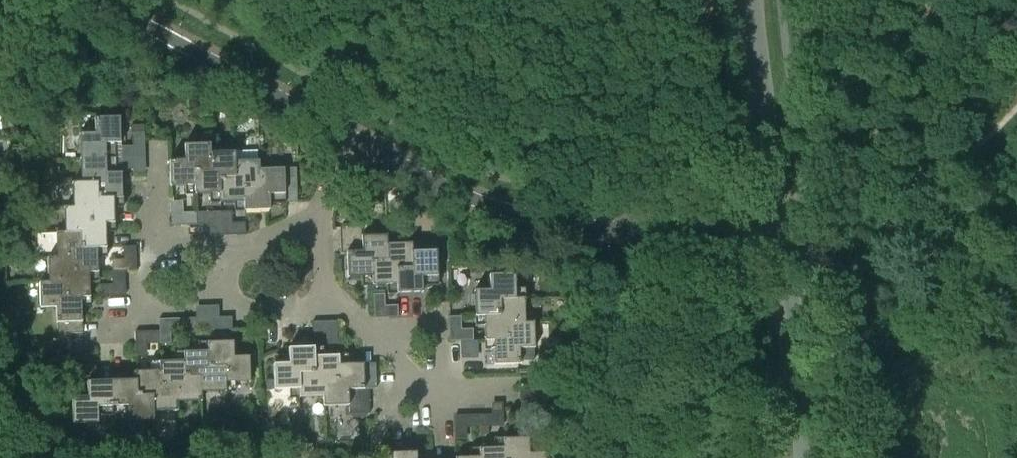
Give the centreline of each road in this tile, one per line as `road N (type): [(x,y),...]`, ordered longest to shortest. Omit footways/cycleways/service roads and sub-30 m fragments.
road 1 (residential): [(359,141),(483,203),(559,223),(652,229),(776,219)]
road 2 (residential): [(99,0),(359,141)]
road 3 (tertiary): [(808,457),(776,219)]
road 4 (tertiary): [(776,219),(749,0)]

